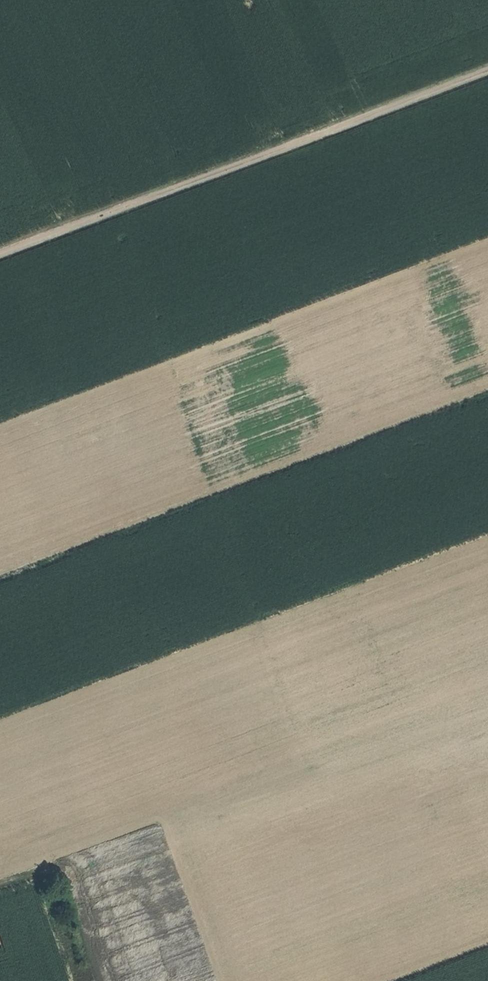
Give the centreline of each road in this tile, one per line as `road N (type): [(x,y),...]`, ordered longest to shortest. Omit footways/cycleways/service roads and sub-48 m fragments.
road 1 (track): [(0,252),(487,69)]

